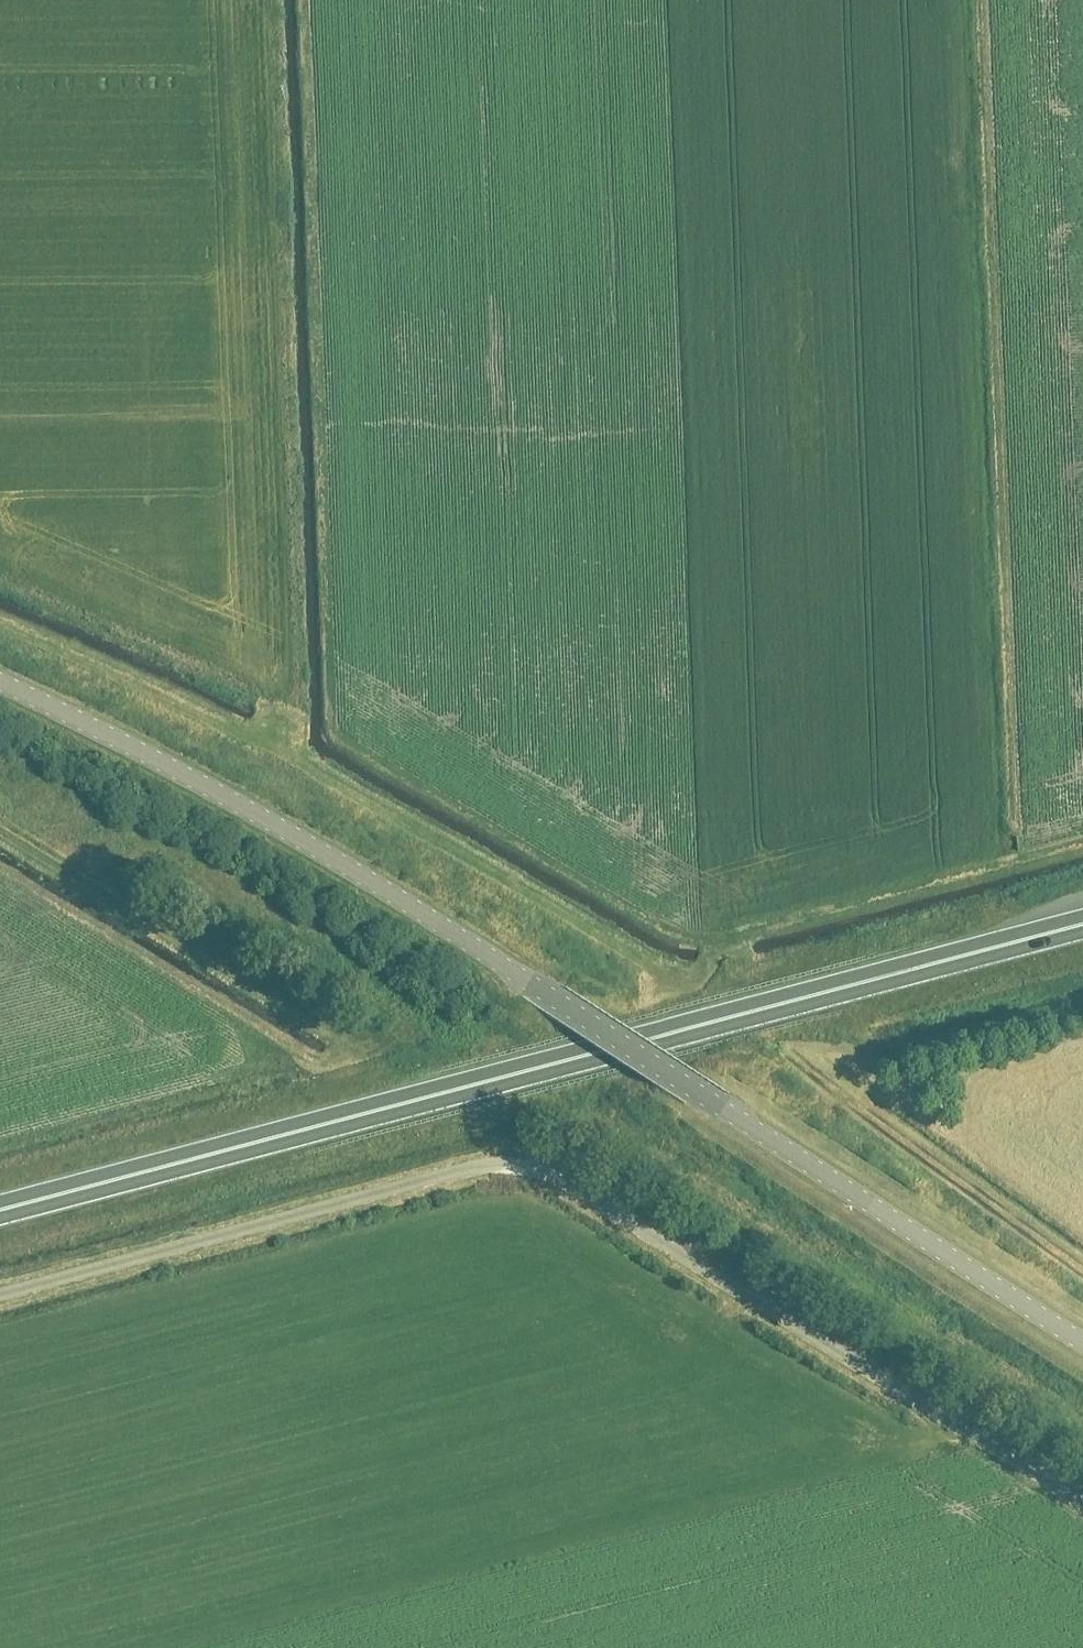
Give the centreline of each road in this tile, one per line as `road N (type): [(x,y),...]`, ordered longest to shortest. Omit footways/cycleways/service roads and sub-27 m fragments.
road 1 (unclassified): [(1082,1337),(303,839),(0,685)]
road 2 (trunk): [(0,1211),(1082,926)]

